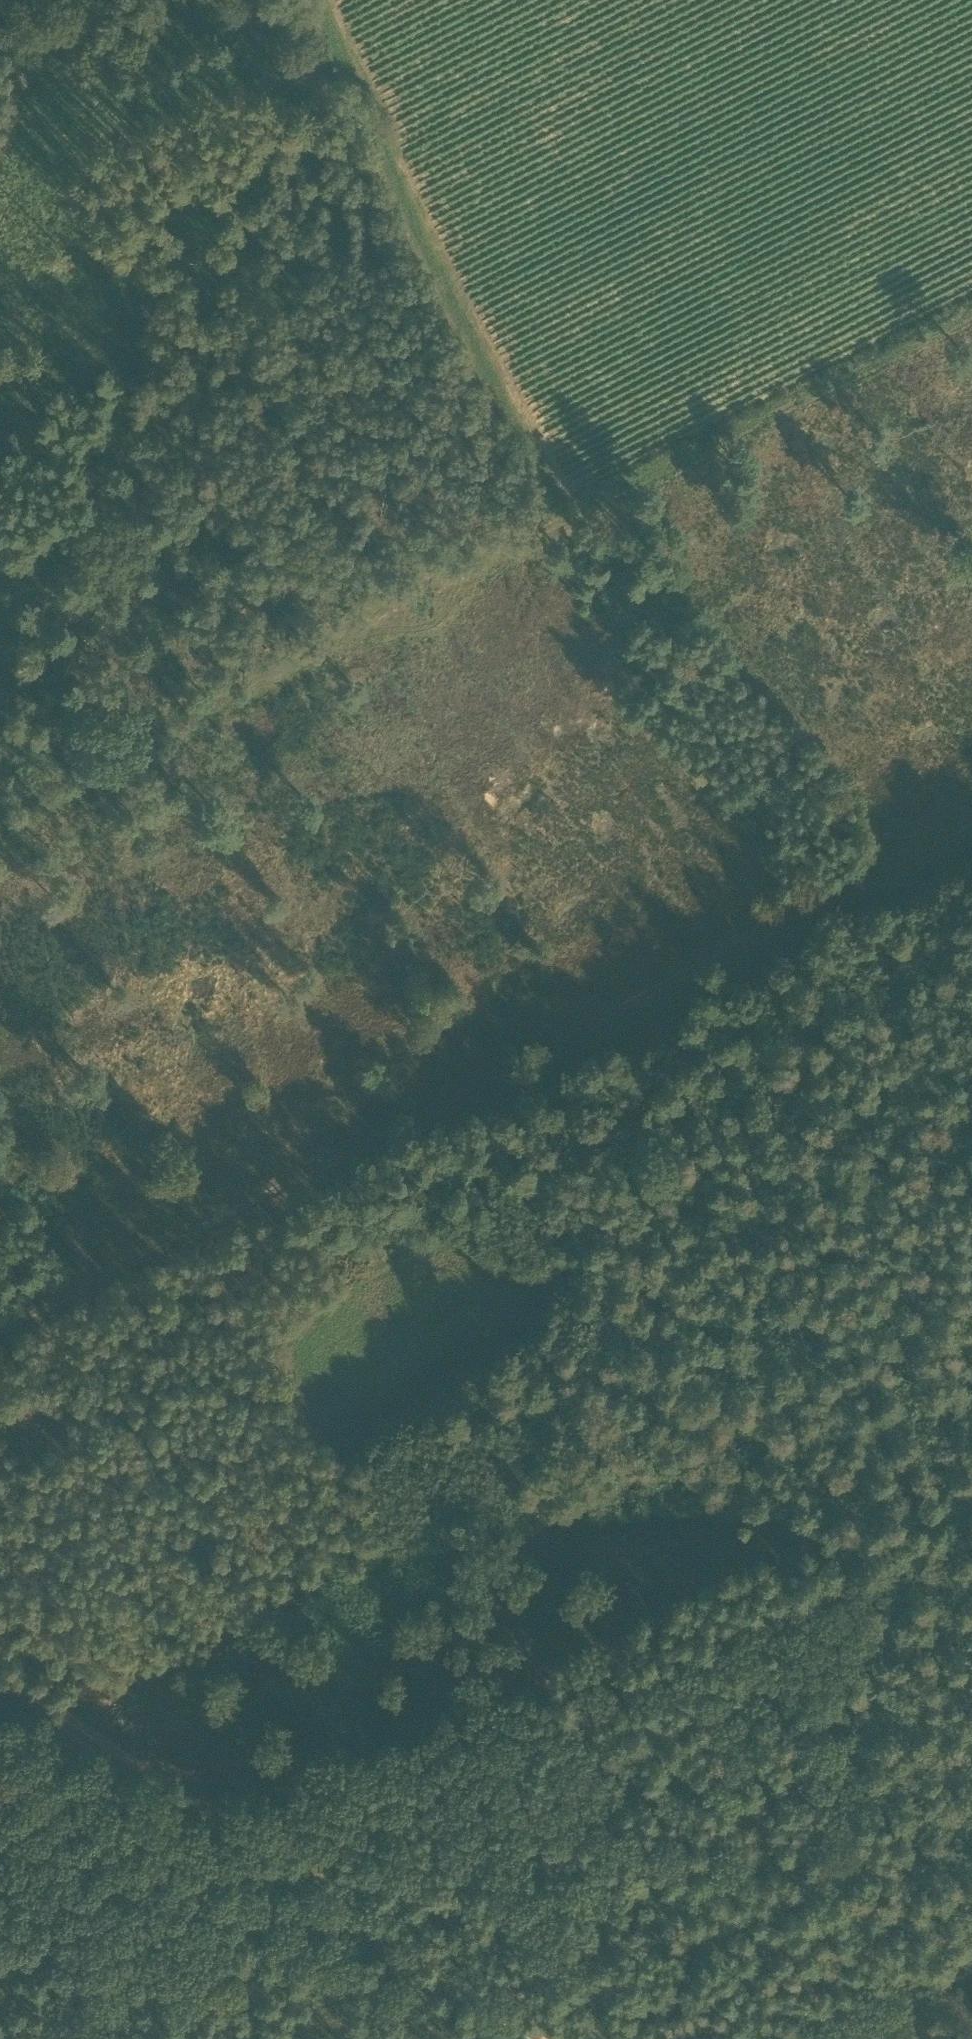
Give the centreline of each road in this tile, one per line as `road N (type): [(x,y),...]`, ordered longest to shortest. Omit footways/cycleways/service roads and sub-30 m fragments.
road 1 (track): [(971,835),(0,1332)]
road 2 (track): [(508,2038),(0,1674)]
road 3 (track): [(971,1977),(832,2038)]

